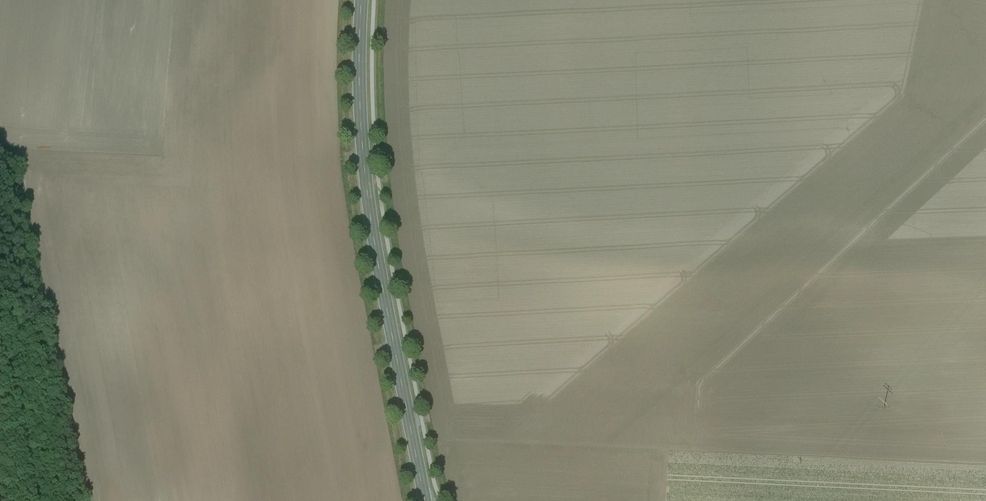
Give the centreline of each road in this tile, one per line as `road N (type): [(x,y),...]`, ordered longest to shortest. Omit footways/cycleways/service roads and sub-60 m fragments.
road 1 (secondary): [(361,0),(368,194),(425,500)]

